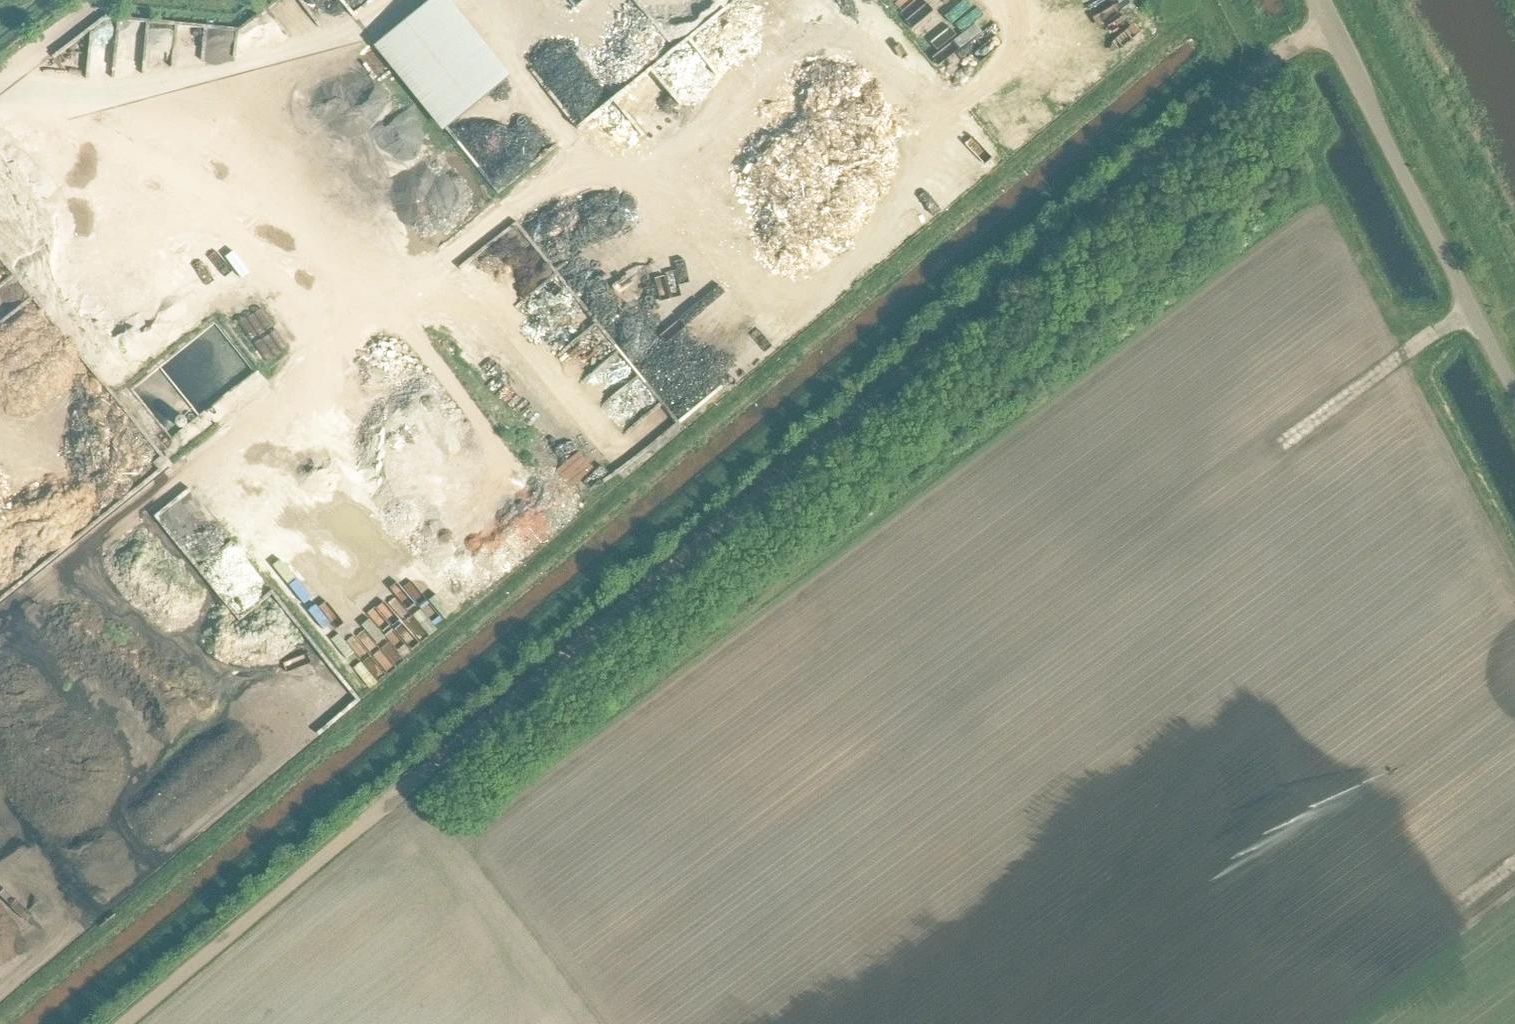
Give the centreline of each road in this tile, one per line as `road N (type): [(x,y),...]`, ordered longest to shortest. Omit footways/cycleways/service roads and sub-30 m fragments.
road 1 (track): [(128,1023),(1326,22)]
road 2 (unclassified): [(1514,392),(1315,0)]

